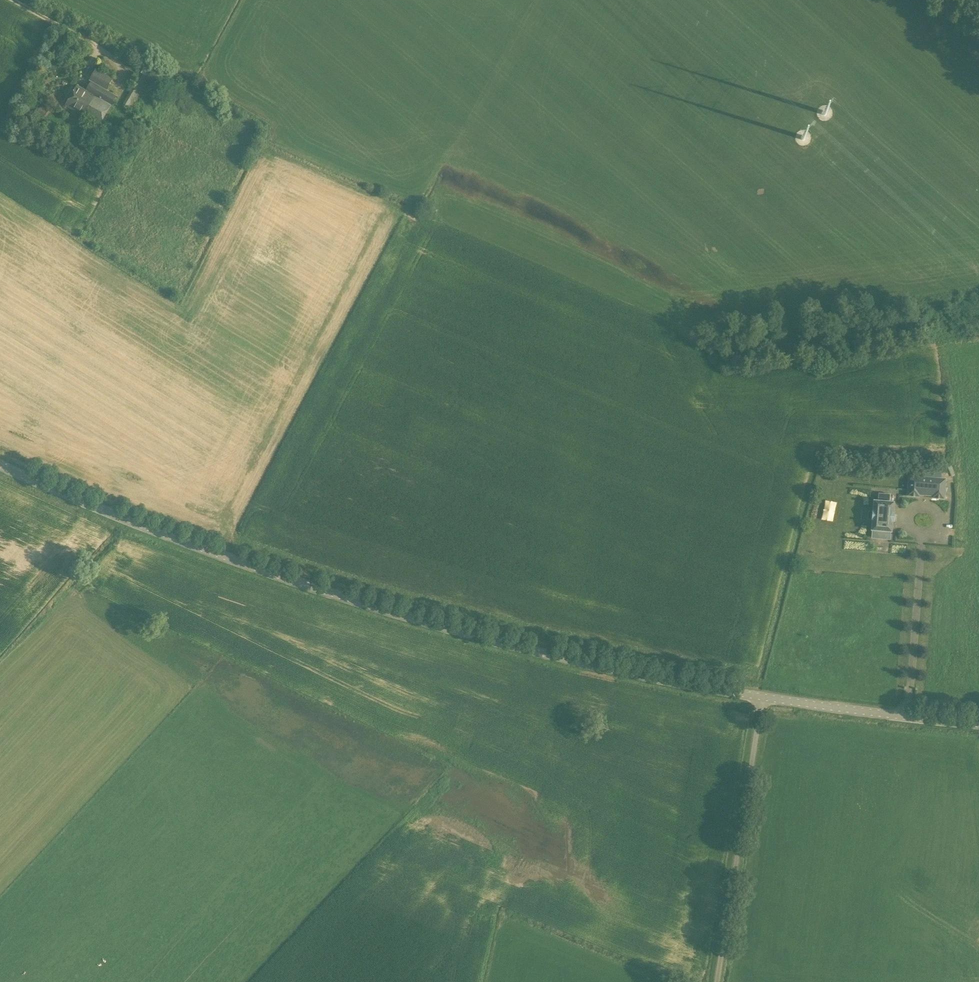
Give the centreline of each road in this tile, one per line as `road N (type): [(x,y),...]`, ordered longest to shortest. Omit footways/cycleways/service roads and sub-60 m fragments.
road 1 (unclassified): [(763,697),(549,656),(332,594),(0,465)]
road 2 (unclassified): [(716,981),(763,697)]
road 3 (unclassified): [(978,724),(763,697)]

